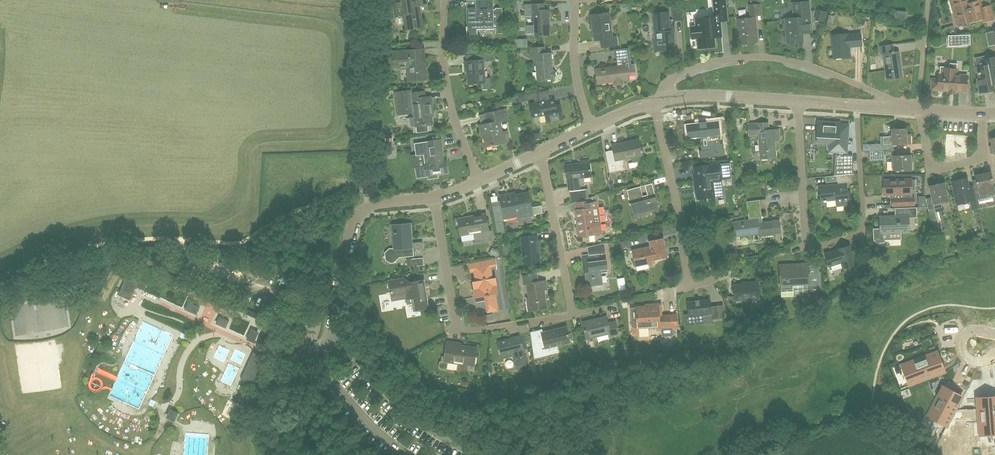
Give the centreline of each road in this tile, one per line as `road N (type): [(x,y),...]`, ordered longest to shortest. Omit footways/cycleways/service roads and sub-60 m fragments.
road 1 (residential): [(434,197),(379,203),(354,220),(324,345),(287,357),(261,350)]
road 2 (residential): [(894,107),(808,65),(757,57),(685,71),(653,103)]
road 3 (residential): [(515,323),(457,328),(434,197)]
road 4 (residential): [(688,286),(653,103)]
road 5 (residential): [(479,181),(449,97),(445,0)]
road 6 (residential): [(573,313),(540,151)]
road 7 (residential): [(919,109),(930,160),(944,167),(978,157),(983,113)]
road 8 (residential): [(653,103),(702,95),(798,102)]
road 9 (residential): [(808,245),(798,102)]
road 10 (residential): [(592,127),(576,77),(576,0)]
road 11 (residential): [(862,232),(856,105)]

